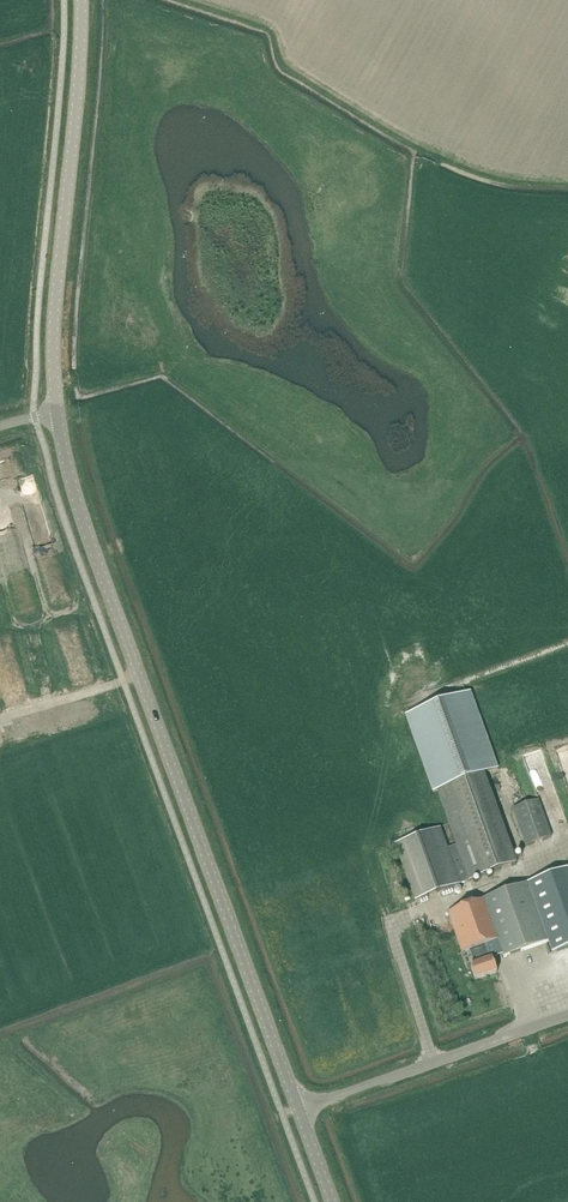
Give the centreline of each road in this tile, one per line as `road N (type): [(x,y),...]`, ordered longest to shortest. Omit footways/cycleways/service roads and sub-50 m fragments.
road 1 (tertiary): [(301,1108),(139,672),(56,413)]
road 2 (tertiary): [(56,413),(53,339),(81,0)]
road 3 (unclassified): [(301,1108),(567,1014)]

